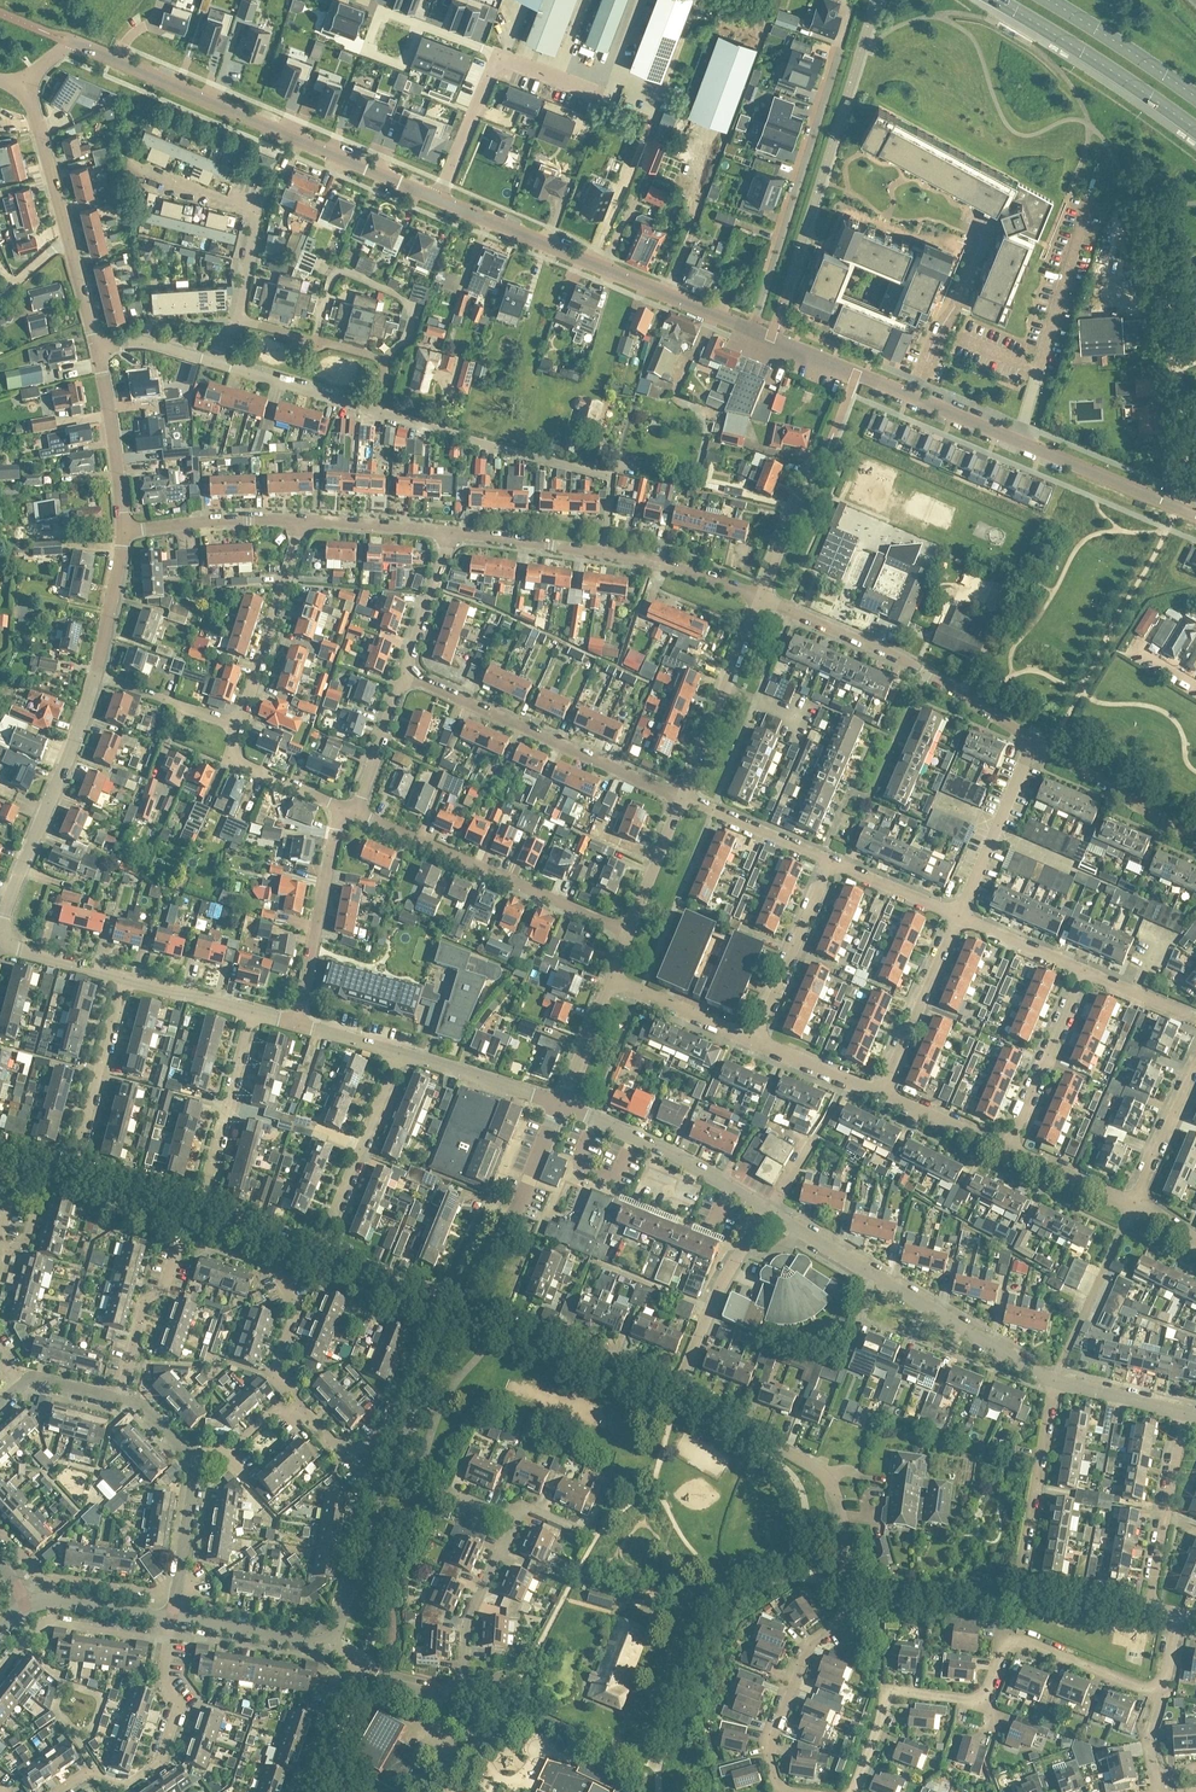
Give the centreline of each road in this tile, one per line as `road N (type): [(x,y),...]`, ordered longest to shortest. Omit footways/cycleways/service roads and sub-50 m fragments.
road 1 (residential): [(677,1387),(814,1467),(838,1503),(846,1562),(838,1614),(809,1645),(769,1746),(775,1780),(793,1791)]
road 2 (residential): [(603,554),(612,478),(214,362)]
road 3 (residential): [(854,1791),(887,1701),(901,1692),(970,1701),(987,1689),(1009,1642),(1161,1695)]
road 4 (tertiary): [(439,197),(74,42)]
road 5 (tertiary): [(752,330),(439,197)]
road 6 (residential): [(1147,1608),(1020,1578),(1053,1380)]
road 7 (tertiary): [(1053,1380),(768,1212)]
road 8 (residential): [(1033,741),(894,656),(758,597)]
road 9 (tertiary): [(1195,516),(909,395)]
road 10 (residential): [(680,798),(404,674)]
road 11 (residential): [(628,932),(355,813)]
road 12 (residential): [(839,50),(752,330)]
road 13 (tertiary): [(387,1478),(465,1294),(511,1216)]
road 14 (residential): [(214,362),(237,319),(257,213),(140,173)]
road 15 (tertiary): [(0,929),(95,675)]
road 16 (residential): [(58,1791),(86,1773),(124,1786),(160,1762),(177,1707),(162,1683),(168,1642)]
road 17 (primary): [(997,0),(1195,130)]
road 18 (residential): [(296,1403),(273,1377),(297,1313),(276,1269),(196,1243)]
road 19 (tertiary): [(768,1212),(560,1104)]
road 20 (residential): [(297,1024),(339,805)]
road 21 (residential): [(680,798),(758,597)]
road 22 (residential): [(236,724),(303,520)]
road 23 (residential): [(909,395),(983,241),(986,230),(964,210)]
road 24 (residential): [(321,1245),(399,1052)]
road 25 (residential): [(1147,1608),(1184,1413)]
road 26 (residential): [(677,1387),(719,1289),(768,1212)]
road 27 (residential): [(176,1595),(49,1577),(0,1528)]
road 28 (residential): [(72,1169),(123,979)]
road 29 (residential): [(200,1202),(250,1012)]
road 30 (residential): [(1006,1150),(1084,970)]
road 31 (residential): [(880,1094),(957,916)]
road 32 (residential): [(753,1039),(831,862)]
road 33 (residential): [(464,1691),(466,1625),(511,1529),(512,1510)]
road 34 (residential): [(957,916),(1033,741)]
road 35 (residential): [(1195,841),(1033,741)]
road 36 (residential): [(0,1668),(45,1622),(168,1642)]
road 37 (residential): [(119,1400),(147,1300),(162,1291),(175,1253),(196,1243)]
road 38 (tertiary): [(123,530),(97,349)]
road 39 (residential): [(123,530),(303,520)]
road 40 (primary): [(1195,97),(1049,0)]
road 41 (tertiary): [(909,395),(752,330)]
road 42 (tertiary): [(560,1104),(399,1052)]
road 43 (residential): [(677,1387),(521,1325)]
road 44 (residential): [(831,862),(680,798)]
road 45 (tertiary): [(69,241),(34,114),(16,88)]
road 46 (residential): [(758,597),(691,571),(603,554)]
road 47 (tertiary): [(330,1640),(171,1619)]
road 48 (residential): [(758,597),(824,454)]
road 49 (tertiary): [(338,1627),(387,1478)]
road 50 (residential): [(753,1039),(611,977)]
road 51 (residential): [(439,197),(498,56)]
road 52 (residential): [(603,554),(452,531)]
road 53 (residential): [(1132,1204),(1195,1065)]
road 54 (residential): [(404,674),(452,531)]
road 55 (residential): [(339,805),(242,765),(230,746),(236,724)]
road 56 (residential): [(452,531),(303,520)]
road 57 (residential): [(236,724),(95,675)]
road 58 (tertiary): [(95,675),(123,530)]
road 59 (residential): [(355,813),(404,674)]
road 60 (residential): [(628,932),(680,798)]
road 61 (residential): [(300,1791),(329,1708),(360,1664)]
road 62 (tertiary): [(171,1619),(31,1604)]
road 63 (residential): [(360,1458),(385,1436),(425,1337)]
road 64 (residential): [(880,1094),(753,1039)]
road 65 (residential): [(1084,970),(957,916)]
road 66 (residential): [(176,1595),(192,1458)]
road 67 (residential): [(1006,1150),(880,1094)]
road 68 (residential): [(1132,1204),(1006,1150)]
road 69 (residential): [(957,916),(831,862)]
road 70 (residential): [(560,1104),(611,977)]
road 71 (tertiary): [(1184,1413),(1053,1380)]
road 72 (residential): [(200,1202),(72,1169)]
road 73 (tertiary): [(250,1012),(123,979)]
road 74 (residential): [(321,1245),(200,1202)]
road 75 (tertiary): [(123,979),(0,943)]
road 76 (residential): [(422,28),(381,12),(367,52),(405,67)]
road 77 (residential): [(439,1291),(321,1245)]
road 78 (residential): [(498,56),(615,101)]
road 79 (tertiary): [(511,1216),(560,1104)]
road 80 (residential): [(1195,1019),(1084,970)]
road 81 (residential): [(214,362),(150,343),(97,349)]

